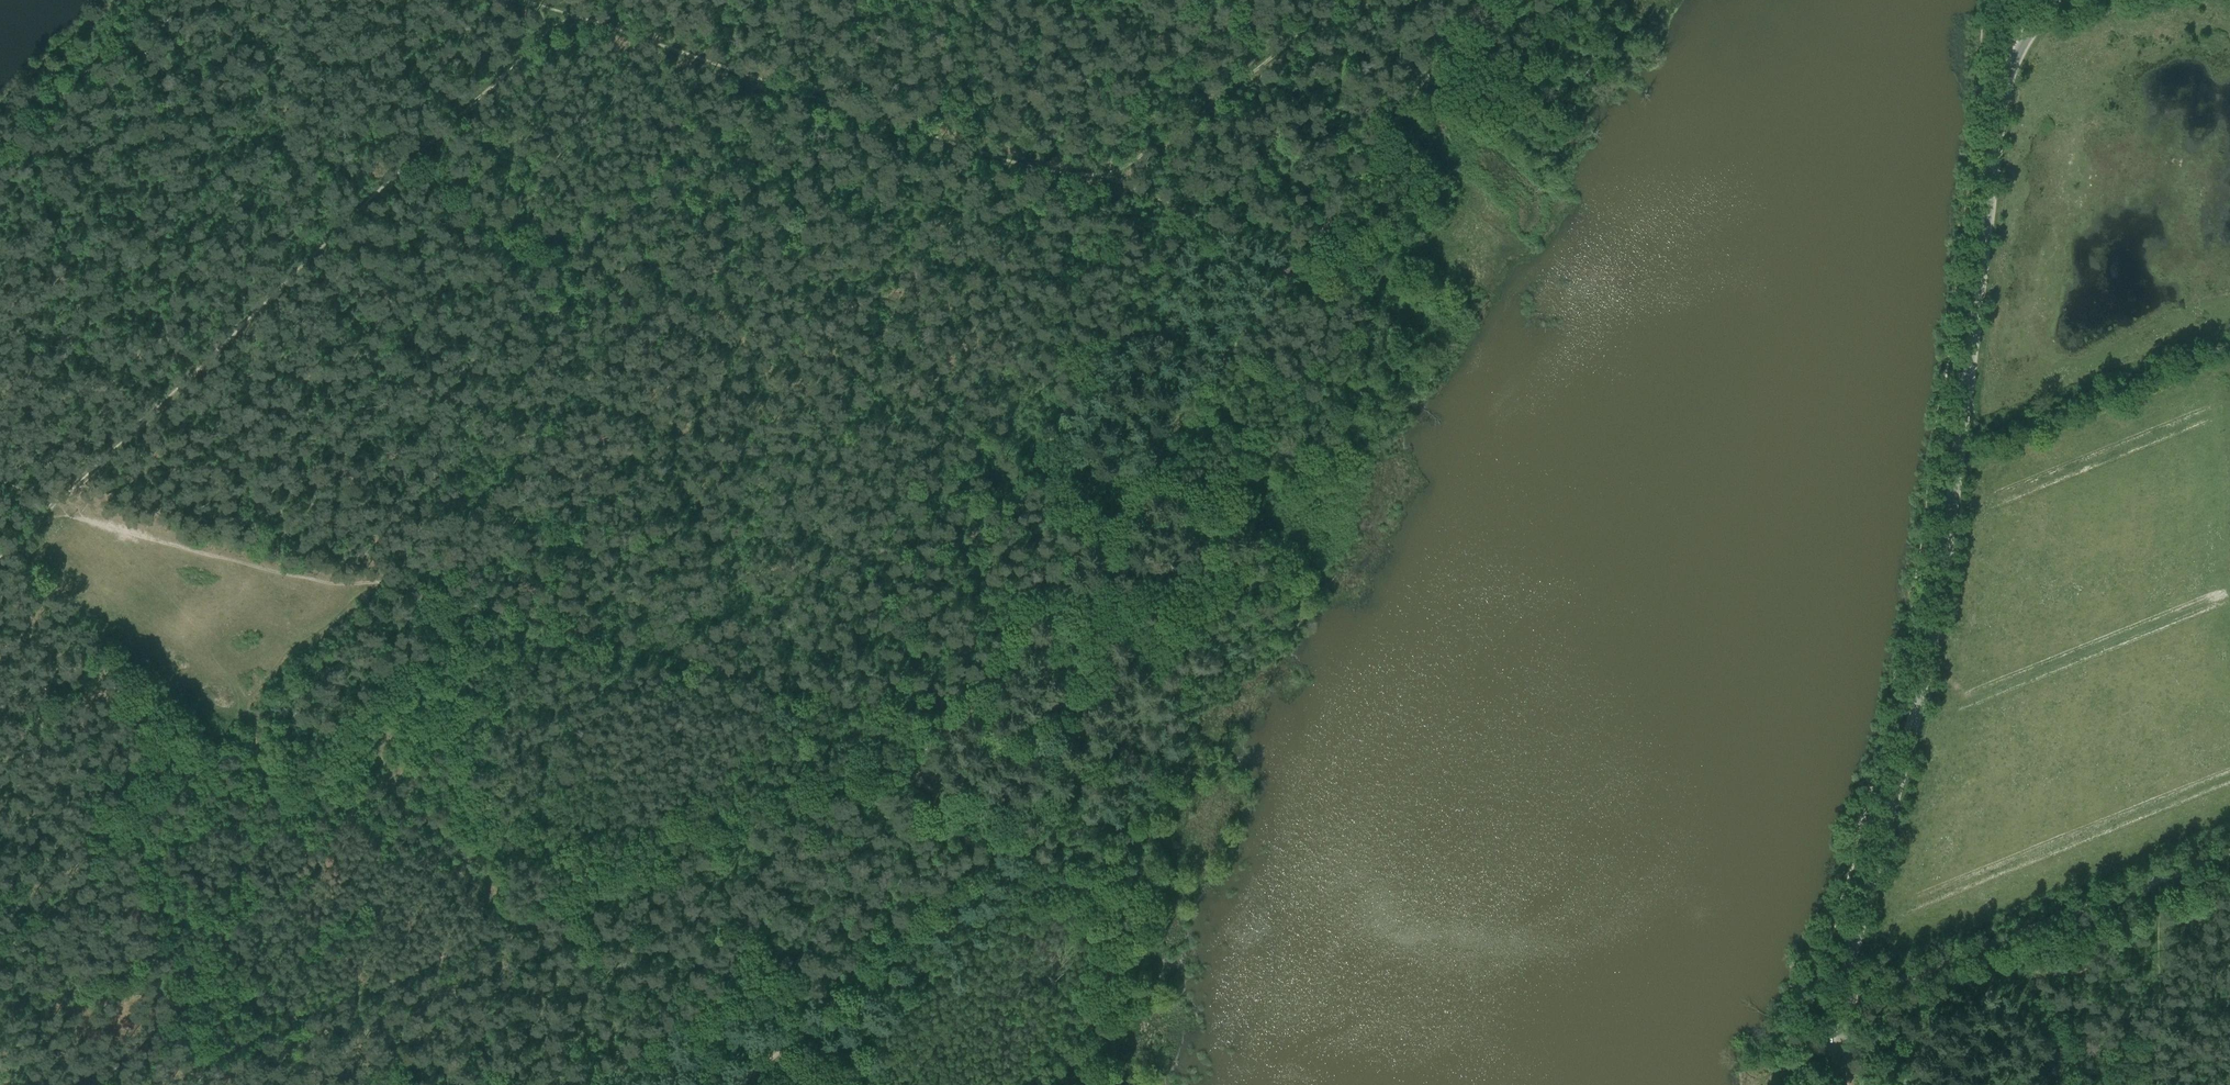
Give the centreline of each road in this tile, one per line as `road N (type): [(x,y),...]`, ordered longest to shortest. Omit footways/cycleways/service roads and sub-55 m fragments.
road 1 (unclassified): [(1838,1084),(1841,993),(1928,657),(2002,102),(2021,46),(2053,0)]
road 2 (track): [(61,507),(564,628),(945,733)]
road 3 (track): [(61,507),(574,0)]
road 4 (track): [(945,733),(1006,670),(1293,262)]
road 5 (track): [(945,733),(913,770),(919,784),(985,824),(998,840),(997,856),(742,1084)]
road 6 (track): [(1016,165),(592,21)]
road 7 (track): [(2229,851),(1856,996),(1841,993)]
road 8 (track): [(1293,262),(1484,0)]
road 9 (track): [(1346,0),(1186,130),(1108,176)]
road 10 (track): [(0,160),(163,0)]
road 11 (track): [(1293,262),(1108,176)]
road 12 (track): [(2148,884),(2158,914),(2156,1084)]

